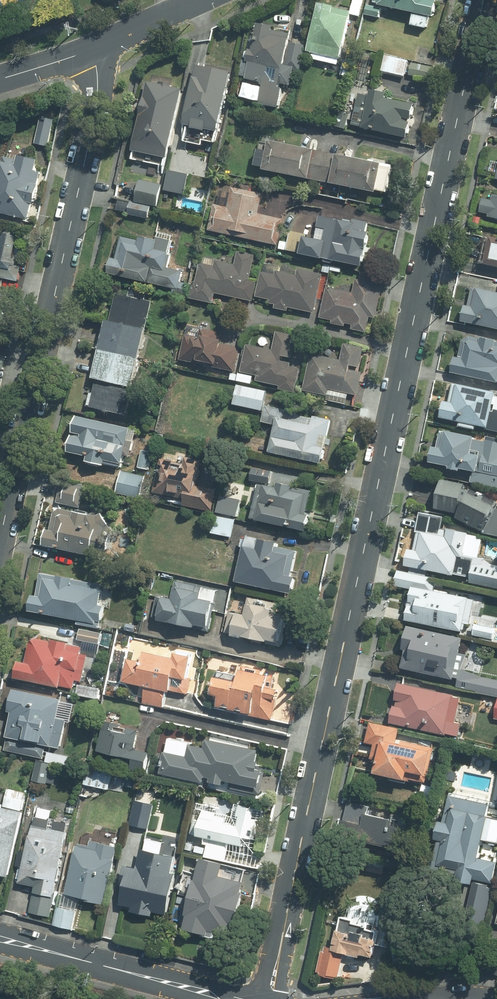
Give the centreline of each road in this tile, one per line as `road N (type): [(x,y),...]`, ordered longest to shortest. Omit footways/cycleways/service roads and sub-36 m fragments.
road 1 (residential): [(281,952),(483,0)]
road 2 (residential): [(96,50),(97,107),(0,541)]
road 3 (tertiary): [(0,938),(232,998)]

